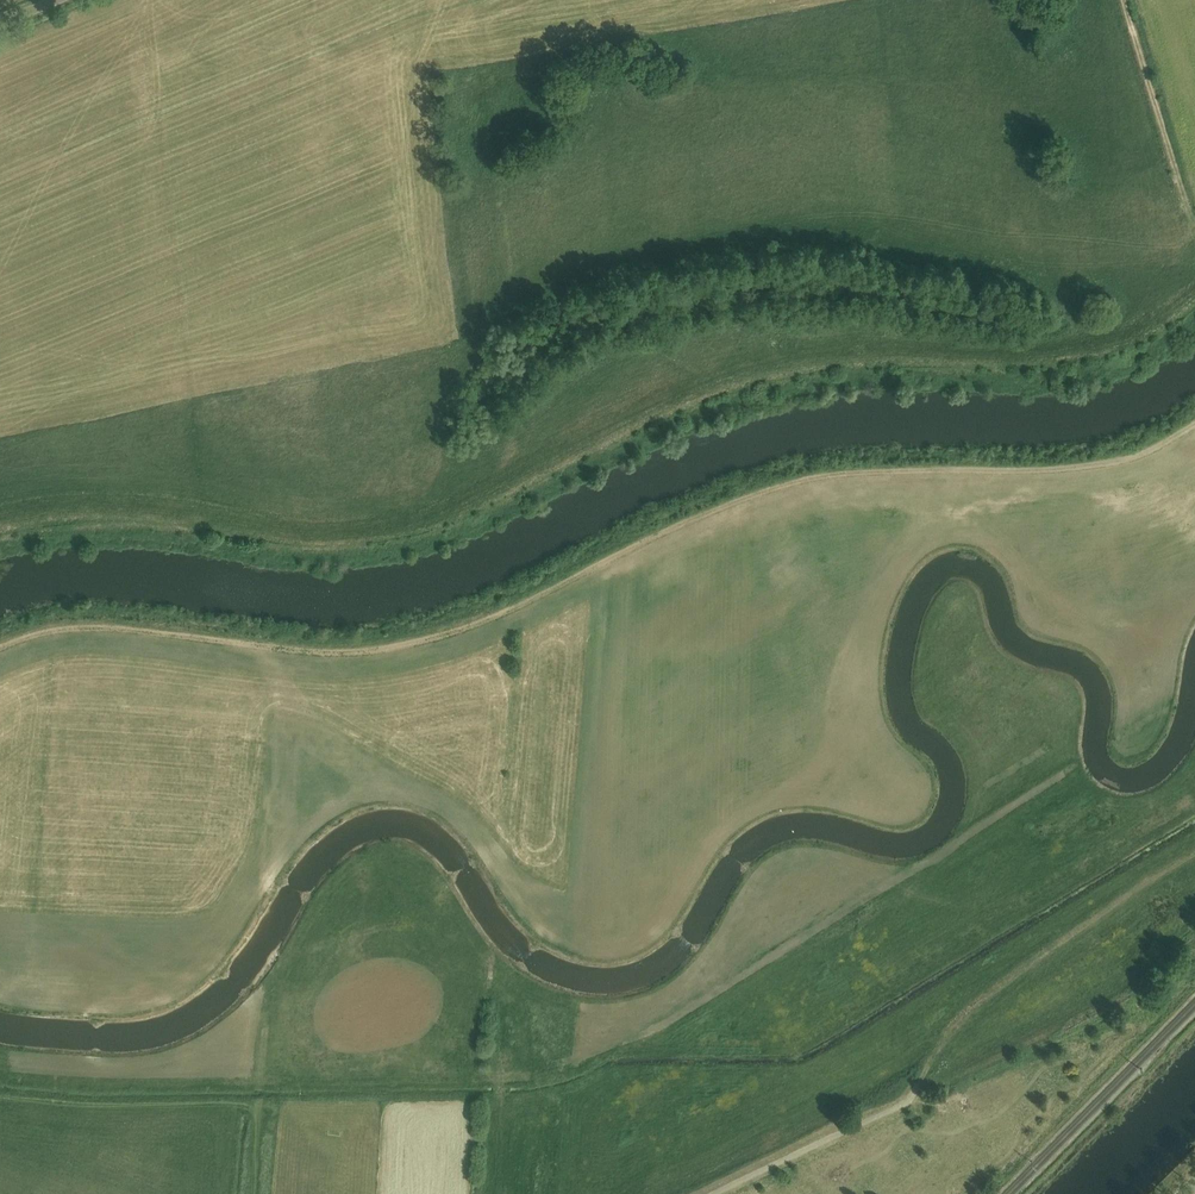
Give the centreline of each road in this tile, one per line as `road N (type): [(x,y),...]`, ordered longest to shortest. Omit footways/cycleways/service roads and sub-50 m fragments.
road 1 (track): [(1194,242),(1121,0)]
road 2 (unclassified): [(716,1193),(909,1101)]

